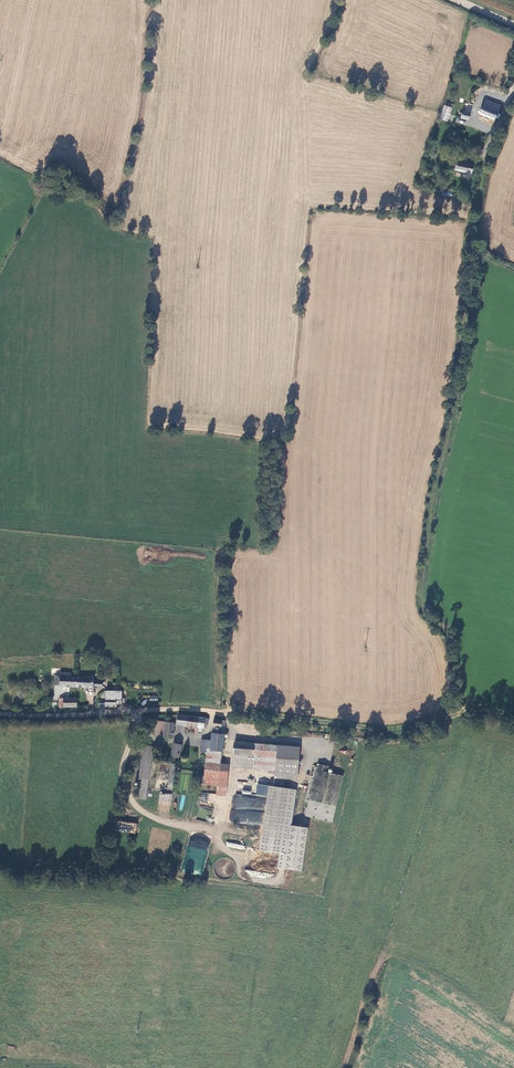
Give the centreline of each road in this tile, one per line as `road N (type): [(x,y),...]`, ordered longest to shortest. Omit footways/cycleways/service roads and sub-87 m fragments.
road 1 (unclassified): [(0,714),(183,708),(212,711),(236,726)]

